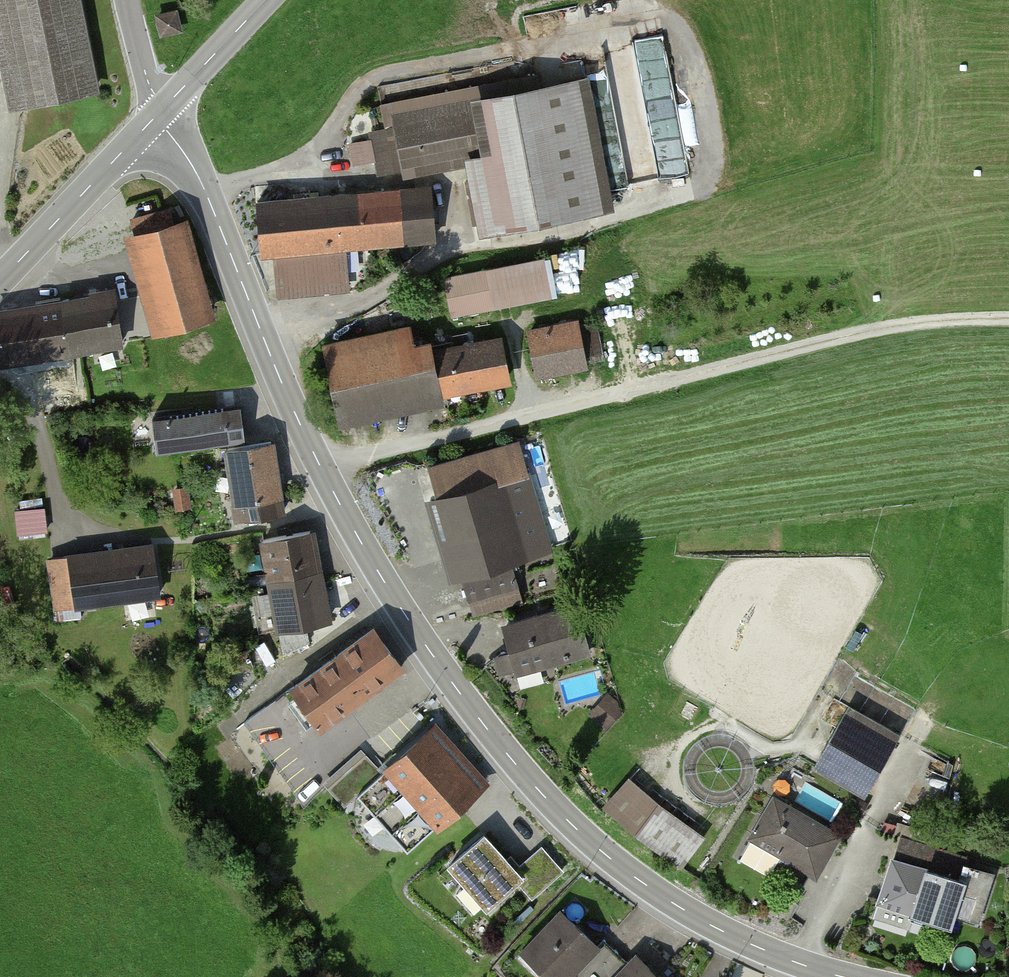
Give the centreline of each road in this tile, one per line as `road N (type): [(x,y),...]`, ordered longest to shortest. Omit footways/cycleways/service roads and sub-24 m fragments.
road 1 (tertiary): [(842,976),(733,937),(669,901),(612,860),(514,762),(448,678),(348,522),(201,183),(159,112)]
road 2 (track): [(320,467),(865,331),(1008,322)]
road 3 (tertiary): [(159,112),(0,280)]
road 4 (residential): [(0,369),(41,434),(70,543)]
road 5 (tertiary): [(265,0),(159,112)]

